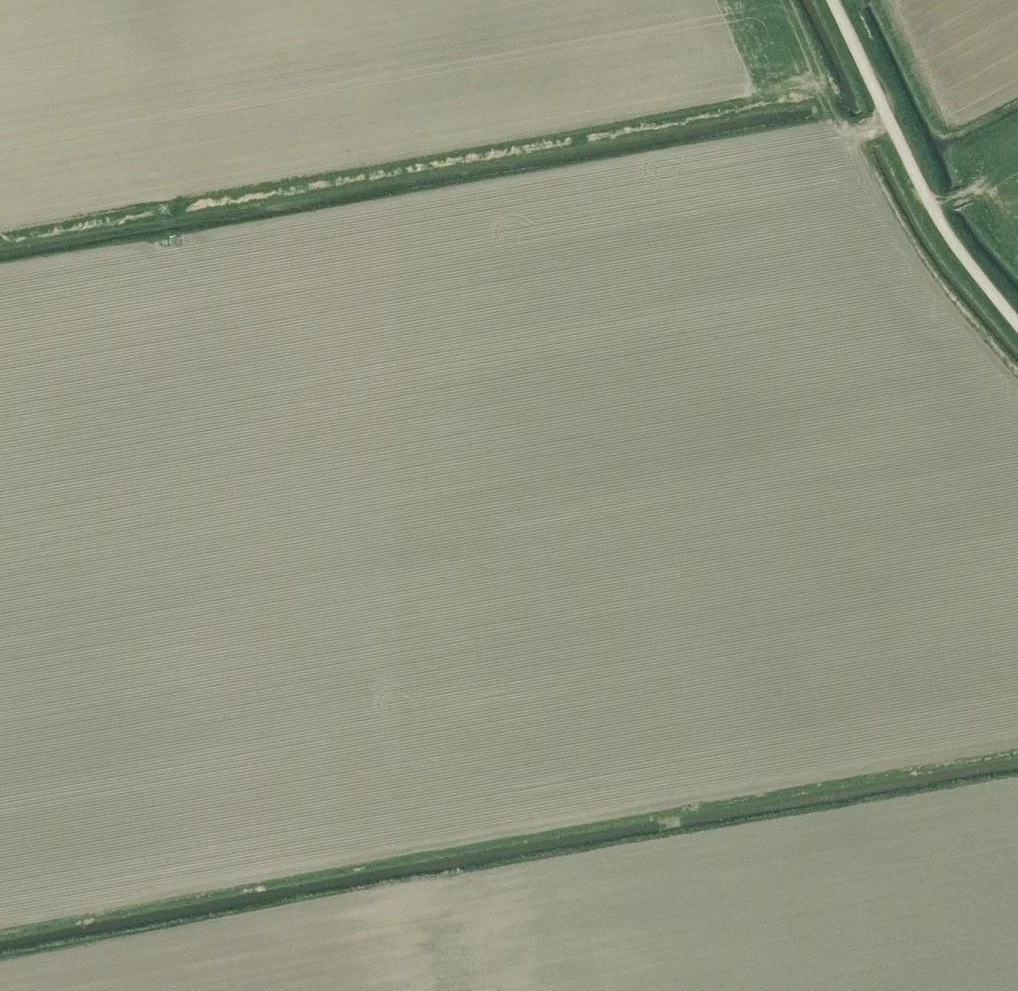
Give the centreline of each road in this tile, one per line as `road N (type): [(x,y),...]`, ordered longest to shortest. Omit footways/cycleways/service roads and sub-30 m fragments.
road 1 (unclassified): [(1017,324),(937,215),(833,0)]

